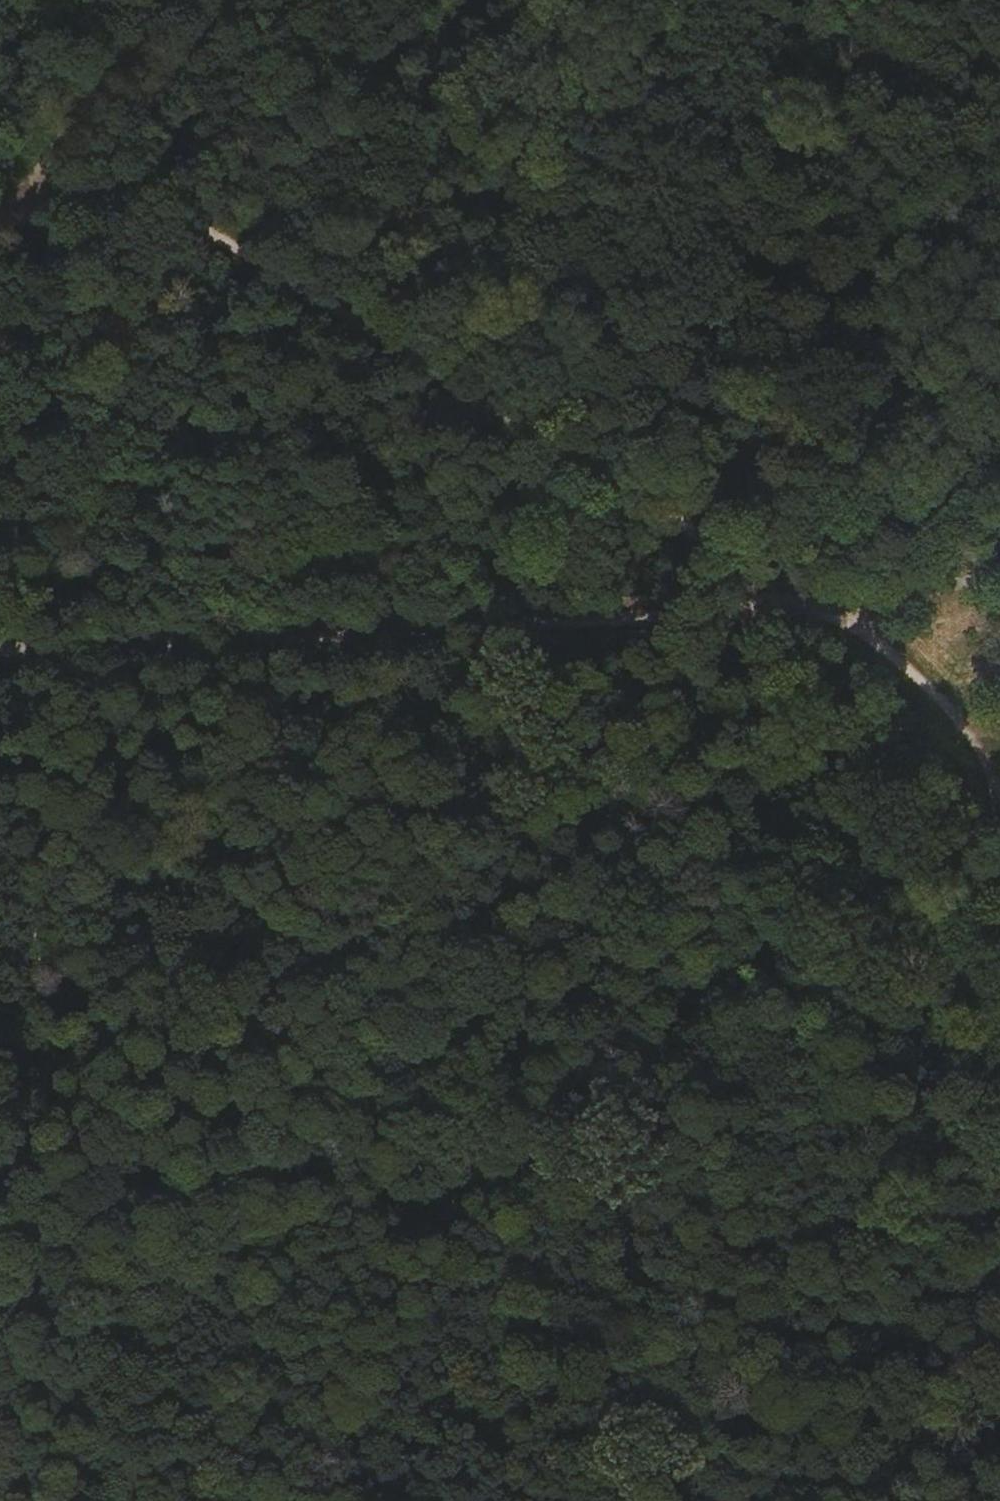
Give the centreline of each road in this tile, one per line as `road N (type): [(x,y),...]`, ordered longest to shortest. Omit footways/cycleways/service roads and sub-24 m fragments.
road 1 (track): [(0,223),(104,207),(168,215),(796,597)]
road 2 (track): [(796,597),(353,634),(0,648)]
road 3 (track): [(999,776),(889,635),(858,615),(796,597)]
road 4 (track): [(0,211),(178,0)]
road 5 (track): [(999,570),(879,595),(796,597)]

